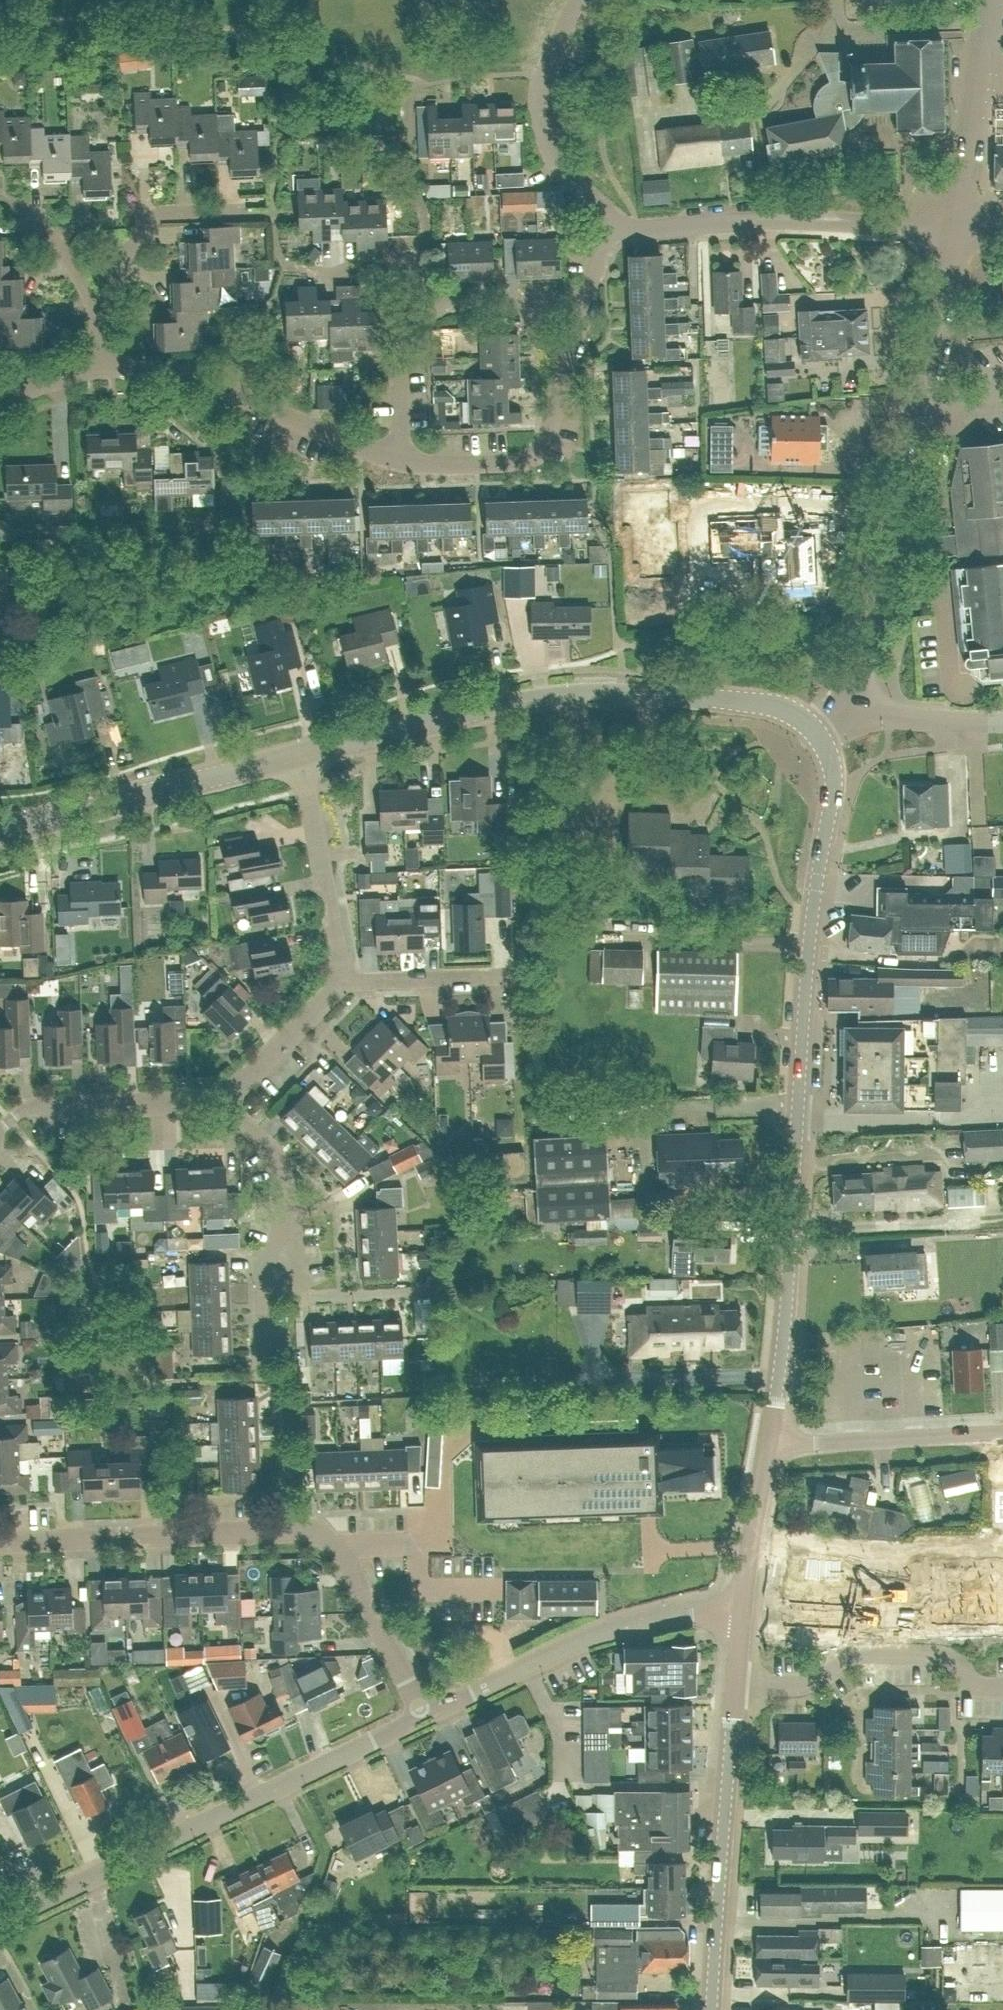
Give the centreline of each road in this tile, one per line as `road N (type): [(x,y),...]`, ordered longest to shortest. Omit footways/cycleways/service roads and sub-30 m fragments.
road 1 (tertiary): [(767,1445),(786,1300),(806,945),(833,784),(823,739)]
road 2 (tertiary): [(305,751),(575,692),(771,704),(823,739)]
road 3 (residential): [(866,704),(856,676),(955,229)]
road 4 (tertiary): [(0,1918),(421,1717)]
road 5 (residential): [(955,229),(775,218),(638,231),(611,218)]
road 6 (residential): [(338,1546),(285,1534),(14,1548),(0,1541)]
road 7 (tertiary): [(421,1717),(618,1628),(681,1612),(741,1615)]
road 8 (tertiary): [(712,2009),(734,1684)]
road 9 (residential): [(100,369),(212,384),(401,462)]
road 10 (tertiary): [(0,825),(305,751)]
road 11 (residential): [(401,462),(532,455),(554,419),(588,297)]
road 12 (residential): [(734,1684),(797,1684),(853,1654),(932,1653),(956,1662),(975,1684),(1002,1686)]
road 13 (track): [(291,1779),(329,1851),(261,2009)]
road 14 (residential): [(611,218),(557,156),(540,107),(540,86),(577,0)]
road 15 (residential): [(1002,1432),(767,1445)]
road 16 (residential): [(343,982),(305,751)]
road 17 (residential): [(0,1132),(23,1108),(222,1102)]
road 18 (residential): [(955,229),(989,0)]
road 19 (residential): [(260,1282),(287,1256),(278,1158),(222,1102)]
road 20 (residential): [(98,325),(150,216),(236,212)]
road 21 (residential): [(421,1717),(338,1546)]
road 22 (residential): [(427,311),(403,270),(278,265)]
road 23 (tertiary): [(741,1615),(767,1445)]
road 24 (residential): [(222,1102),(343,982)]
road 25 (residential): [(260,1282),(302,1296),(428,1291)]
road 26 (residential): [(511,974),(343,982)]
road 27 (residential): [(401,462),(397,346),(427,311)]
road 28 (residential): [(588,297),(427,311)]
road 29 (residential): [(98,325),(64,252),(0,203)]
road 30 (residential): [(1002,722),(893,718),(866,704)]

